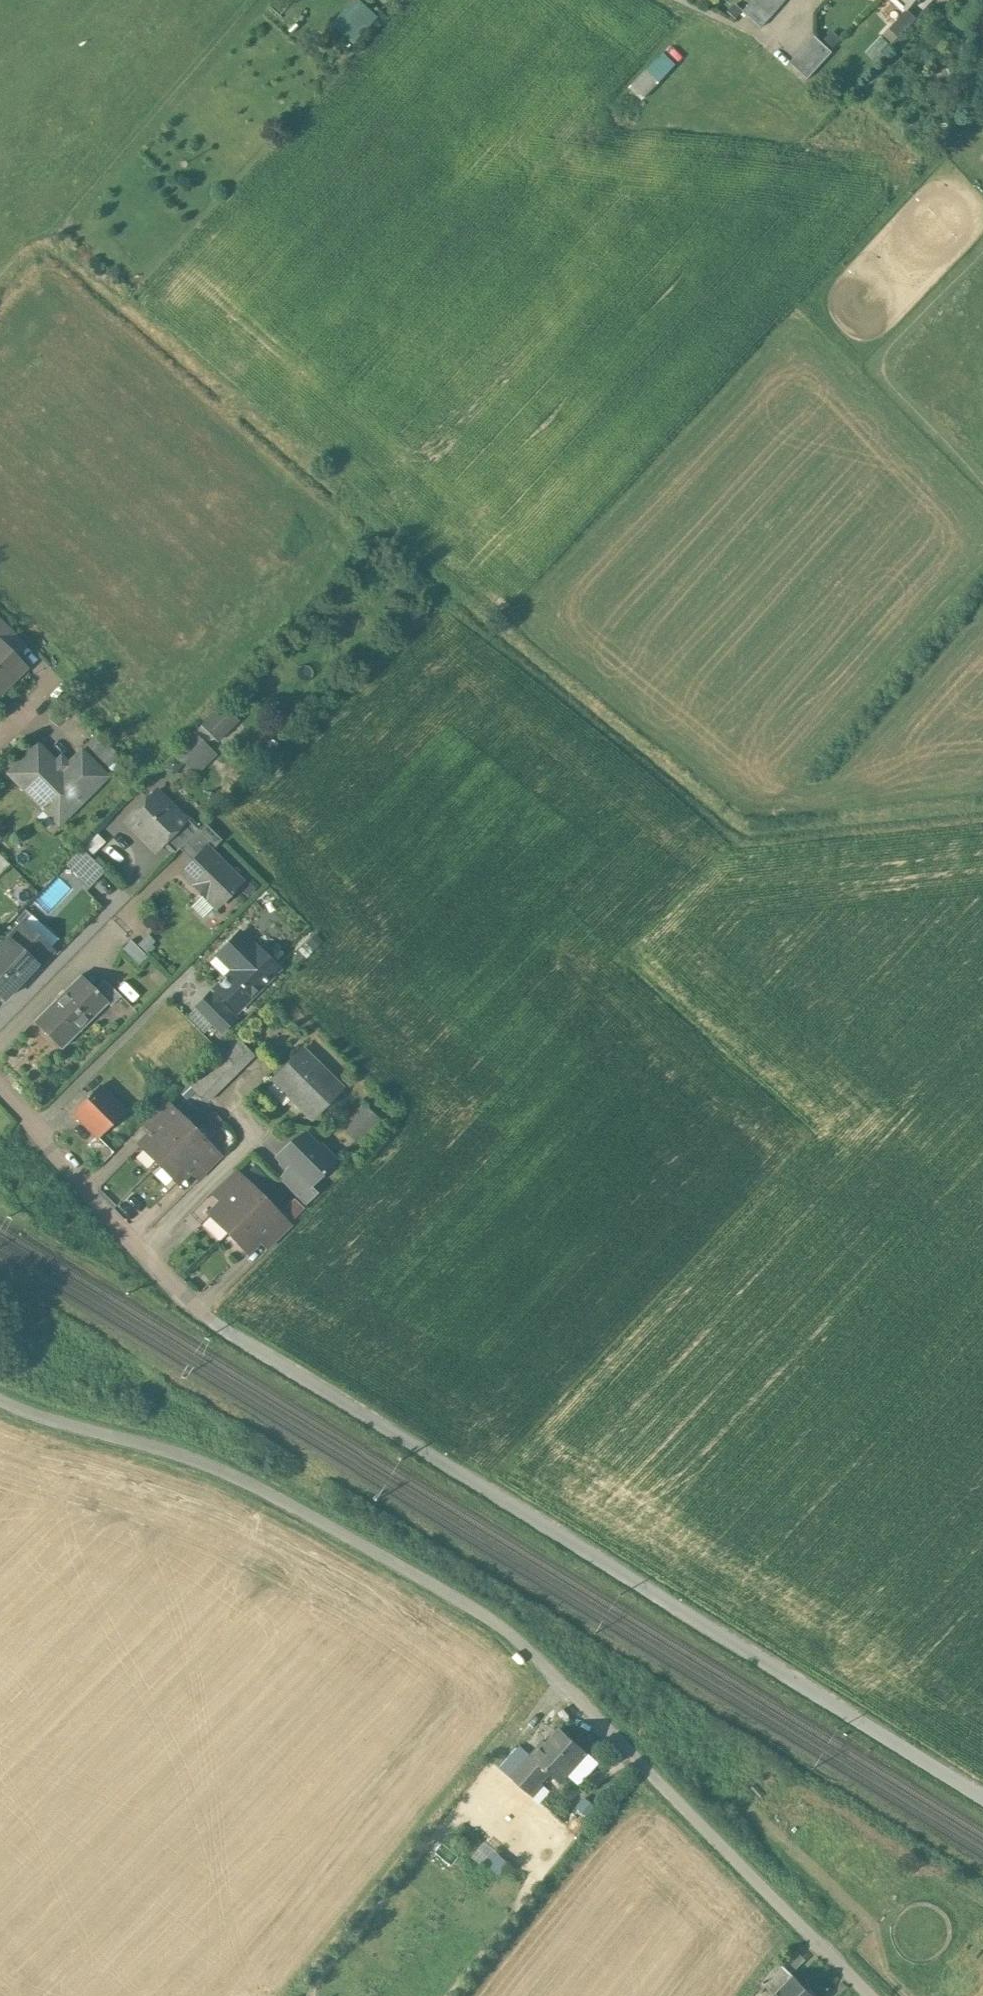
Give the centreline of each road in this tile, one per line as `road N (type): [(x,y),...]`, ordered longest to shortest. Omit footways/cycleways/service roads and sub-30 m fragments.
road 1 (unclassified): [(982,1797),(211,1317),(159,1273),(0,1093)]
road 2 (unclassified): [(873,1995),(500,1625),(225,1471),(0,1401)]

